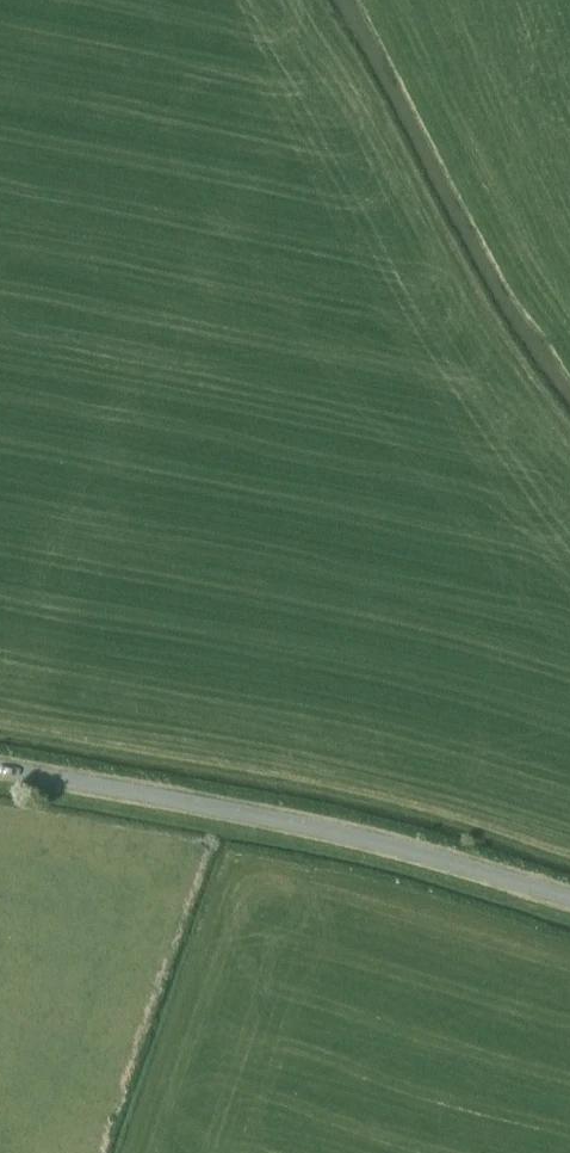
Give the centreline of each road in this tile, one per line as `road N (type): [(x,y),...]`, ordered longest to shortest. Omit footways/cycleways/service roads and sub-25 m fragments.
road 1 (unclassified): [(569,895),(382,842),(0,765)]

